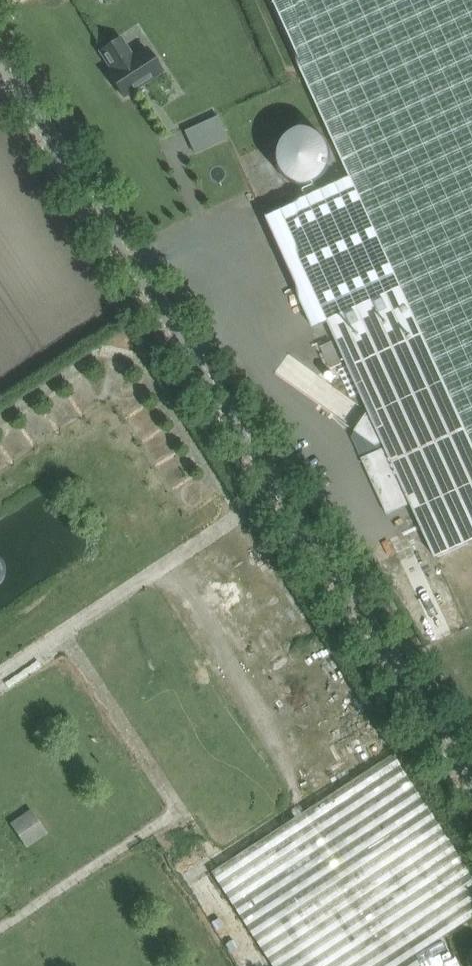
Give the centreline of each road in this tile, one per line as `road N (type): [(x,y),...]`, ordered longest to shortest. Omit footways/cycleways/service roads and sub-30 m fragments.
road 1 (tertiary): [(471,786),(0,60)]

